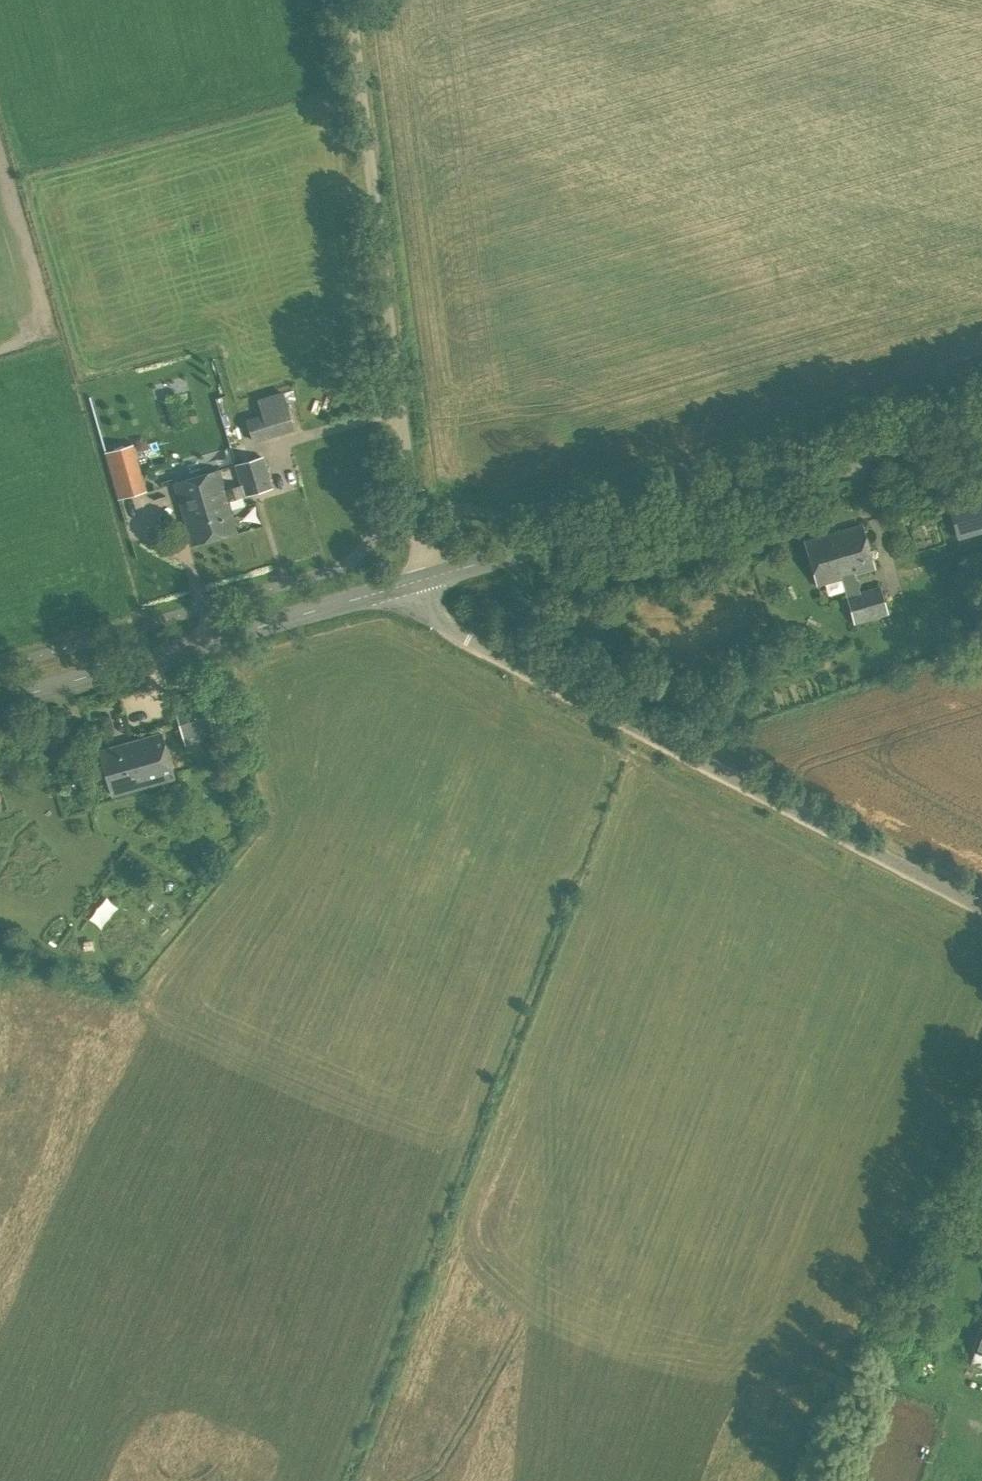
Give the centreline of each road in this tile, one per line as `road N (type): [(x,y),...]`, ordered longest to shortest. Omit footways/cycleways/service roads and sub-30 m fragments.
road 1 (unclassified): [(981,908),(454,632),(426,579)]
road 2 (unclassified): [(426,579),(350,0)]
road 3 (tertiary): [(426,579),(981,419)]
road 4 (tertiary): [(0,700),(426,579)]

